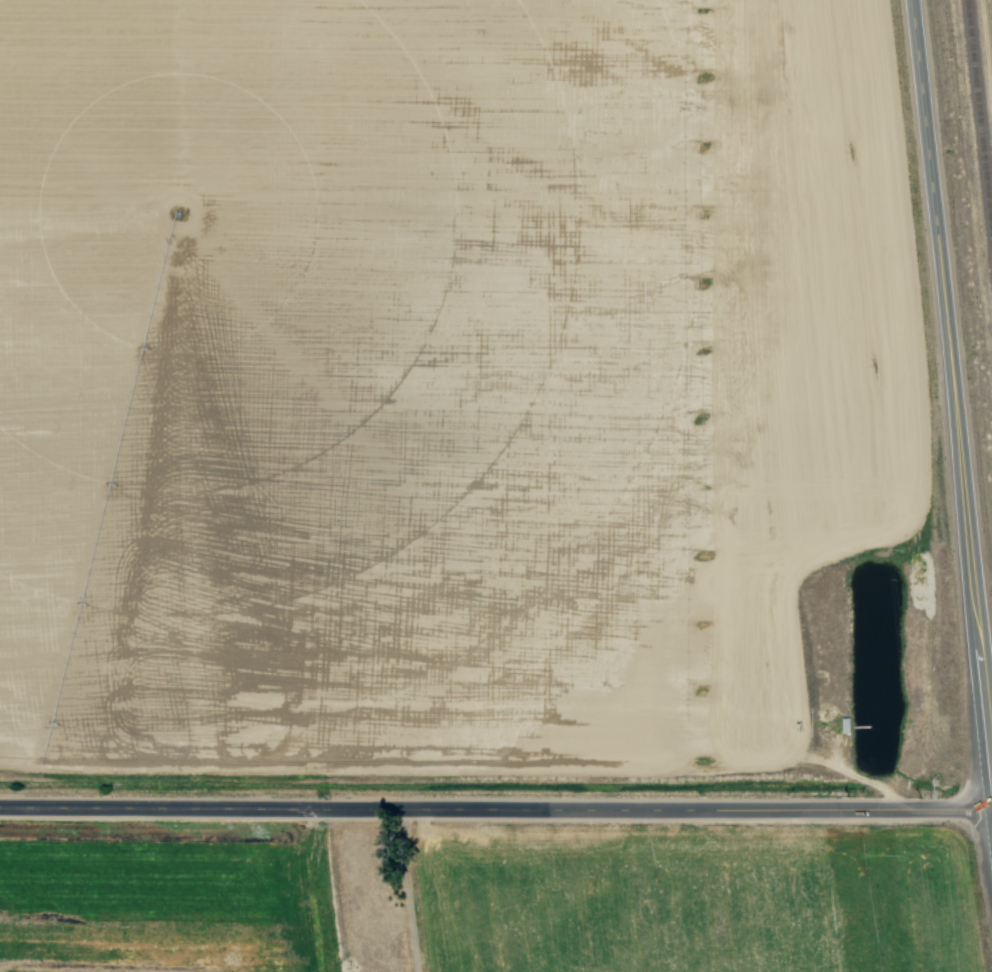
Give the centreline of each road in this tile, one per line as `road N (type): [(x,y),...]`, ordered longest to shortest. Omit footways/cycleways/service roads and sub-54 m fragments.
road 1 (tertiary): [(0,810),(991,810)]
road 2 (secondary): [(991,819),(906,0)]

